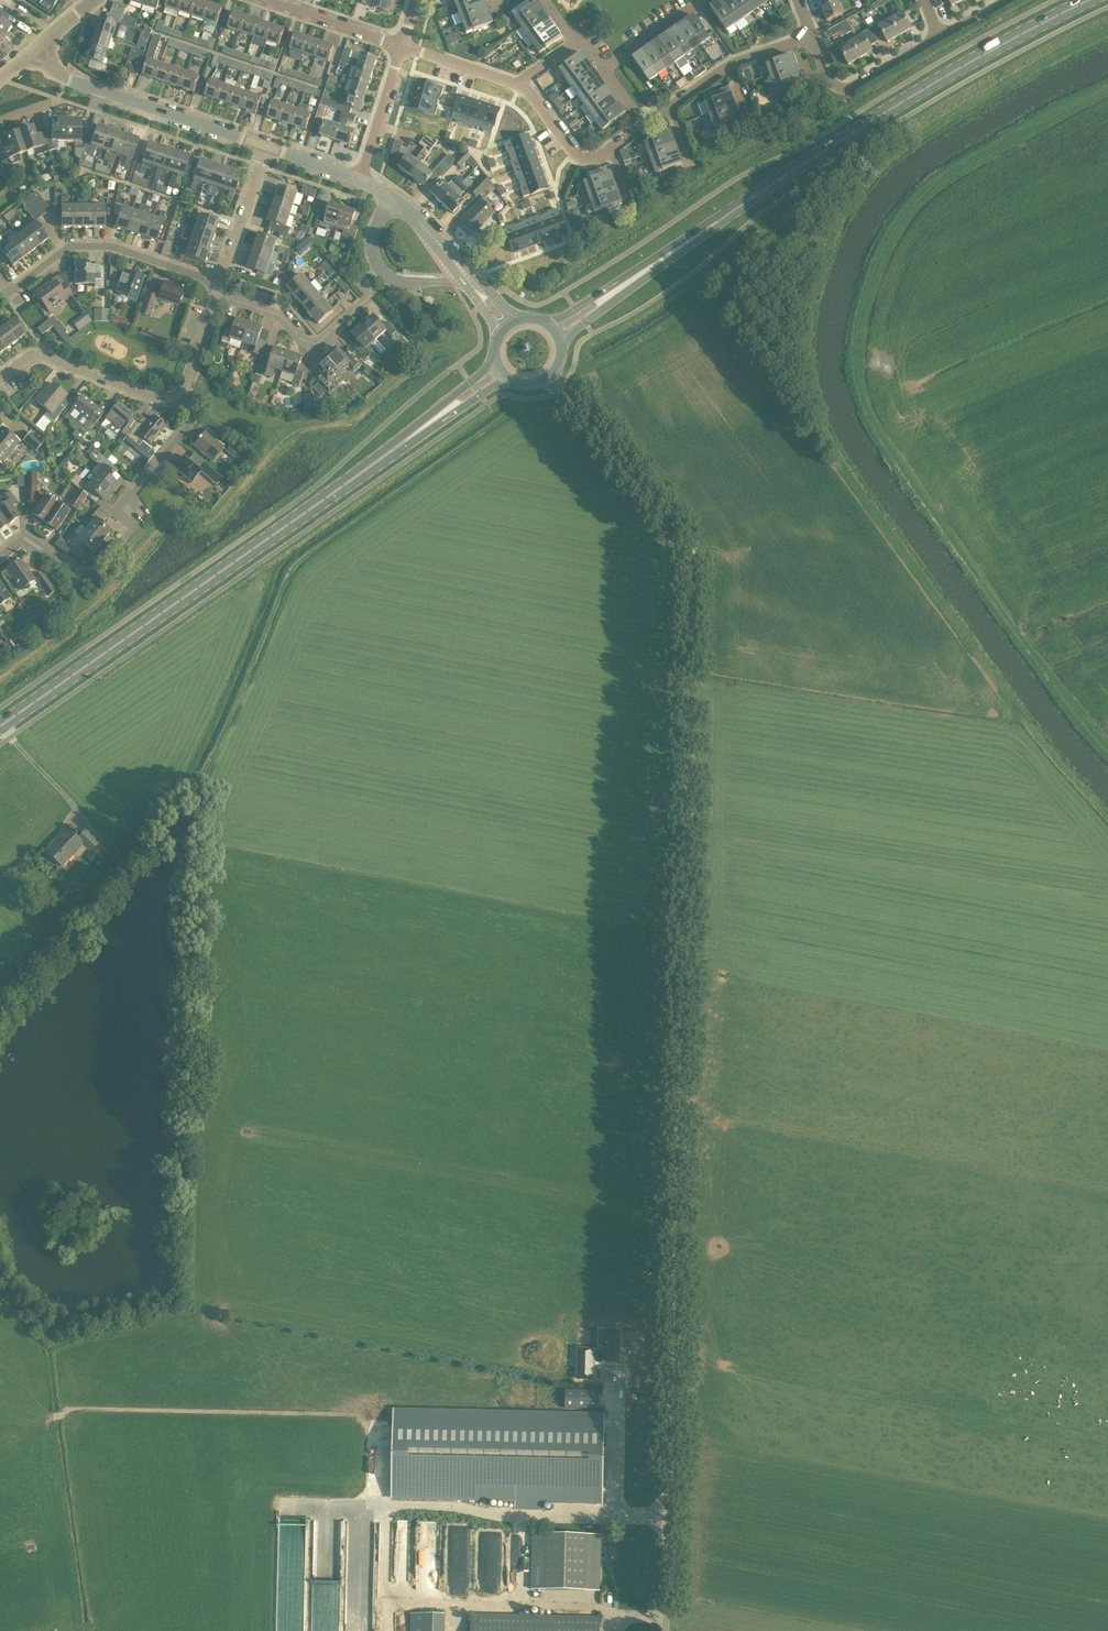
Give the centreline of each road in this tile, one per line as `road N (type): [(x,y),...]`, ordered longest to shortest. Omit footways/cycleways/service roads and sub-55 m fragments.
road 1 (unclassified): [(666,1630),(691,585),(678,542),(549,377)]
road 2 (primary): [(661,260),(900,103),(1088,0)]
road 3 (primary): [(0,726),(395,449)]
road 4 (residential): [(265,145),(66,77),(35,51)]
road 5 (residential): [(221,283),(99,245),(70,247),(5,294),(0,287)]
road 6 (residential): [(367,286),(373,293),(316,344),(279,315),(217,295)]
road 7 (residential): [(0,379),(41,353),(159,398),(179,392)]
road 8 (unclassified): [(130,530),(140,516),(123,502),(193,423),(179,392)]
road 9 (residential): [(464,272),(409,283),(384,271),(373,234),(394,201)]
road 10 (residential): [(221,283),(265,145)]
road 11 (residential): [(402,46),(269,0)]
road 12 (residential): [(361,179),(402,46)]
road 13 (primary): [(497,361),(395,449)]
road 14 (primary): [(395,449),(508,377)]
road 15 (residential): [(612,148),(592,160),(575,156),(520,85)]
road 16 (primary): [(561,343),(661,260)]
road 17 (primary): [(661,260),(549,325)]
road 18 (residential): [(604,69),(708,0)]
road 19 (residential): [(520,85),(402,46)]

